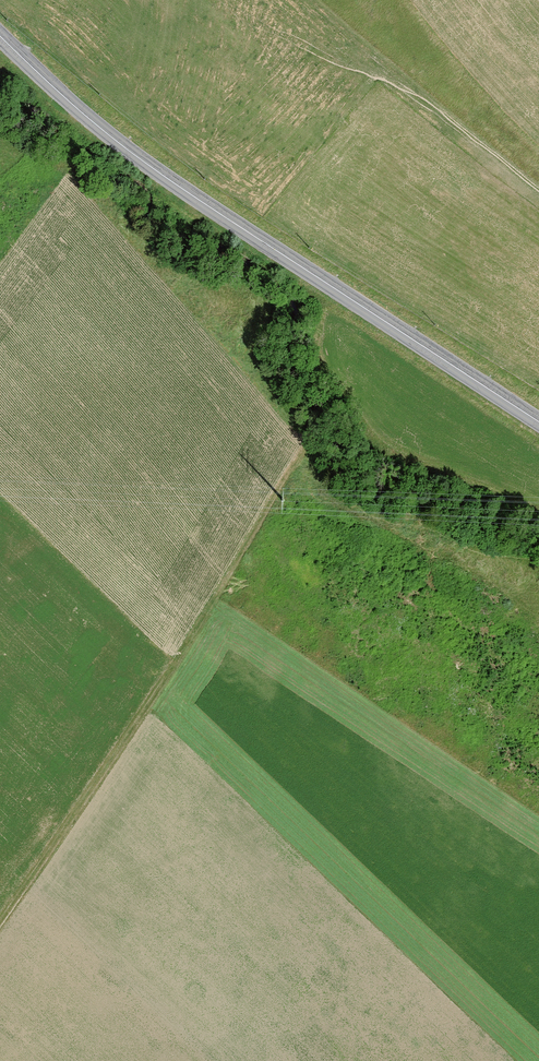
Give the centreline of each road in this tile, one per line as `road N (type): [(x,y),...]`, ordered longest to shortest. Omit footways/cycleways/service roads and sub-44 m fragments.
road 1 (track): [(0,923),(215,601),(296,463),(341,499),(538,608)]
road 2 (secondary): [(538,424),(217,212),(82,114),(0,33)]

